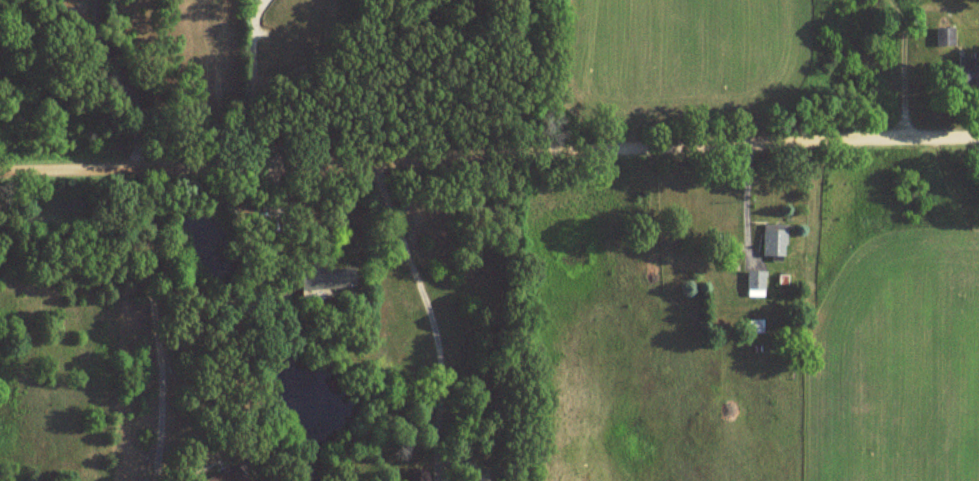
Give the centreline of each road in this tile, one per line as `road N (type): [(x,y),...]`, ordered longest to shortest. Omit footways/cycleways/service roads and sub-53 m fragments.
road 1 (residential): [(0,174),(978,142)]

